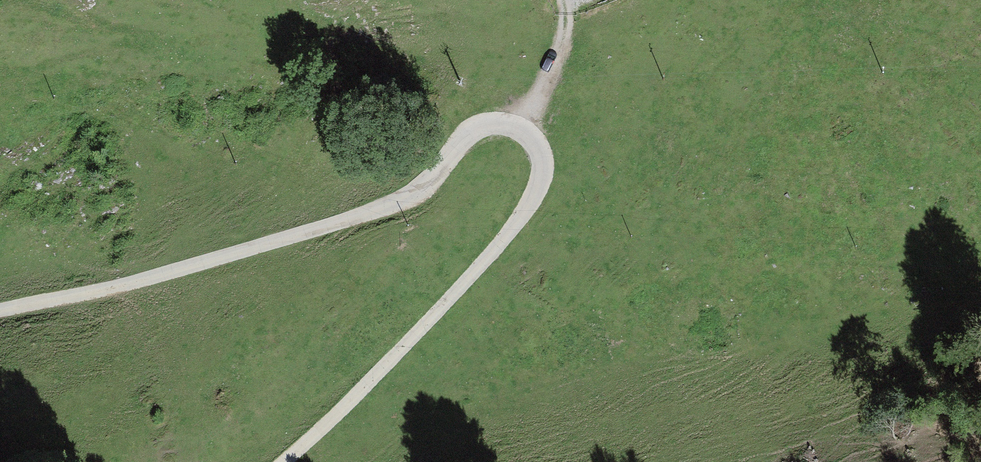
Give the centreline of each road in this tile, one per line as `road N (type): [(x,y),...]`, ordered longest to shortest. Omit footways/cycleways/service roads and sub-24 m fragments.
road 1 (unclassified): [(0,312),(183,271),(372,216),(431,186),(460,137),(486,122),(514,125),(536,148),(543,172),(531,203),(483,263),(285,461)]
road 2 (track): [(514,125),(546,51),(543,0)]

